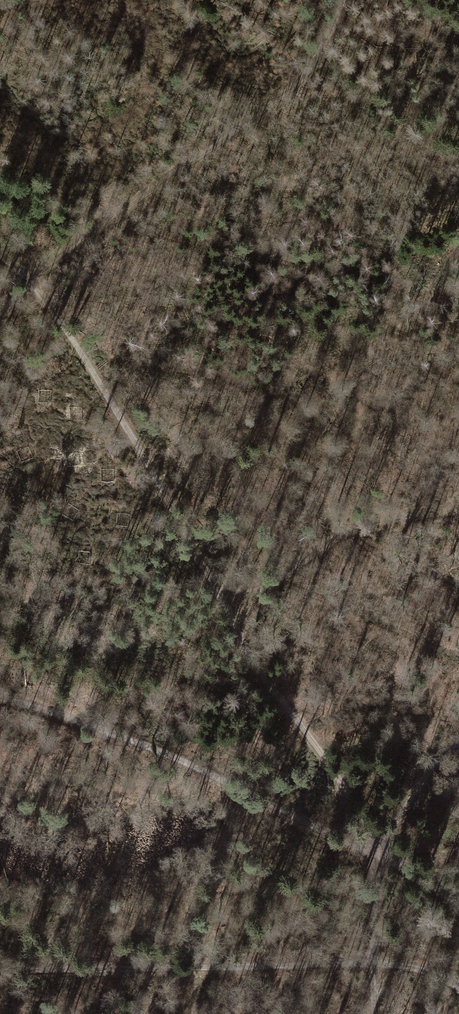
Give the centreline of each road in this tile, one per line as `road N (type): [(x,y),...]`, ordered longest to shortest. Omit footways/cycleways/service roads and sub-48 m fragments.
road 1 (track): [(381,858),(356,807),(252,655),(109,392),(30,279),(0,252)]
road 2 (track): [(0,320),(30,279),(295,85),(339,0)]
road 3 (track): [(381,858),(91,724),(0,699)]
road 4 (track): [(0,970),(372,962)]
road 5 (track): [(232,613),(354,530),(458,516)]
road 6 (track): [(381,858),(387,833),(436,761),(458,746)]

